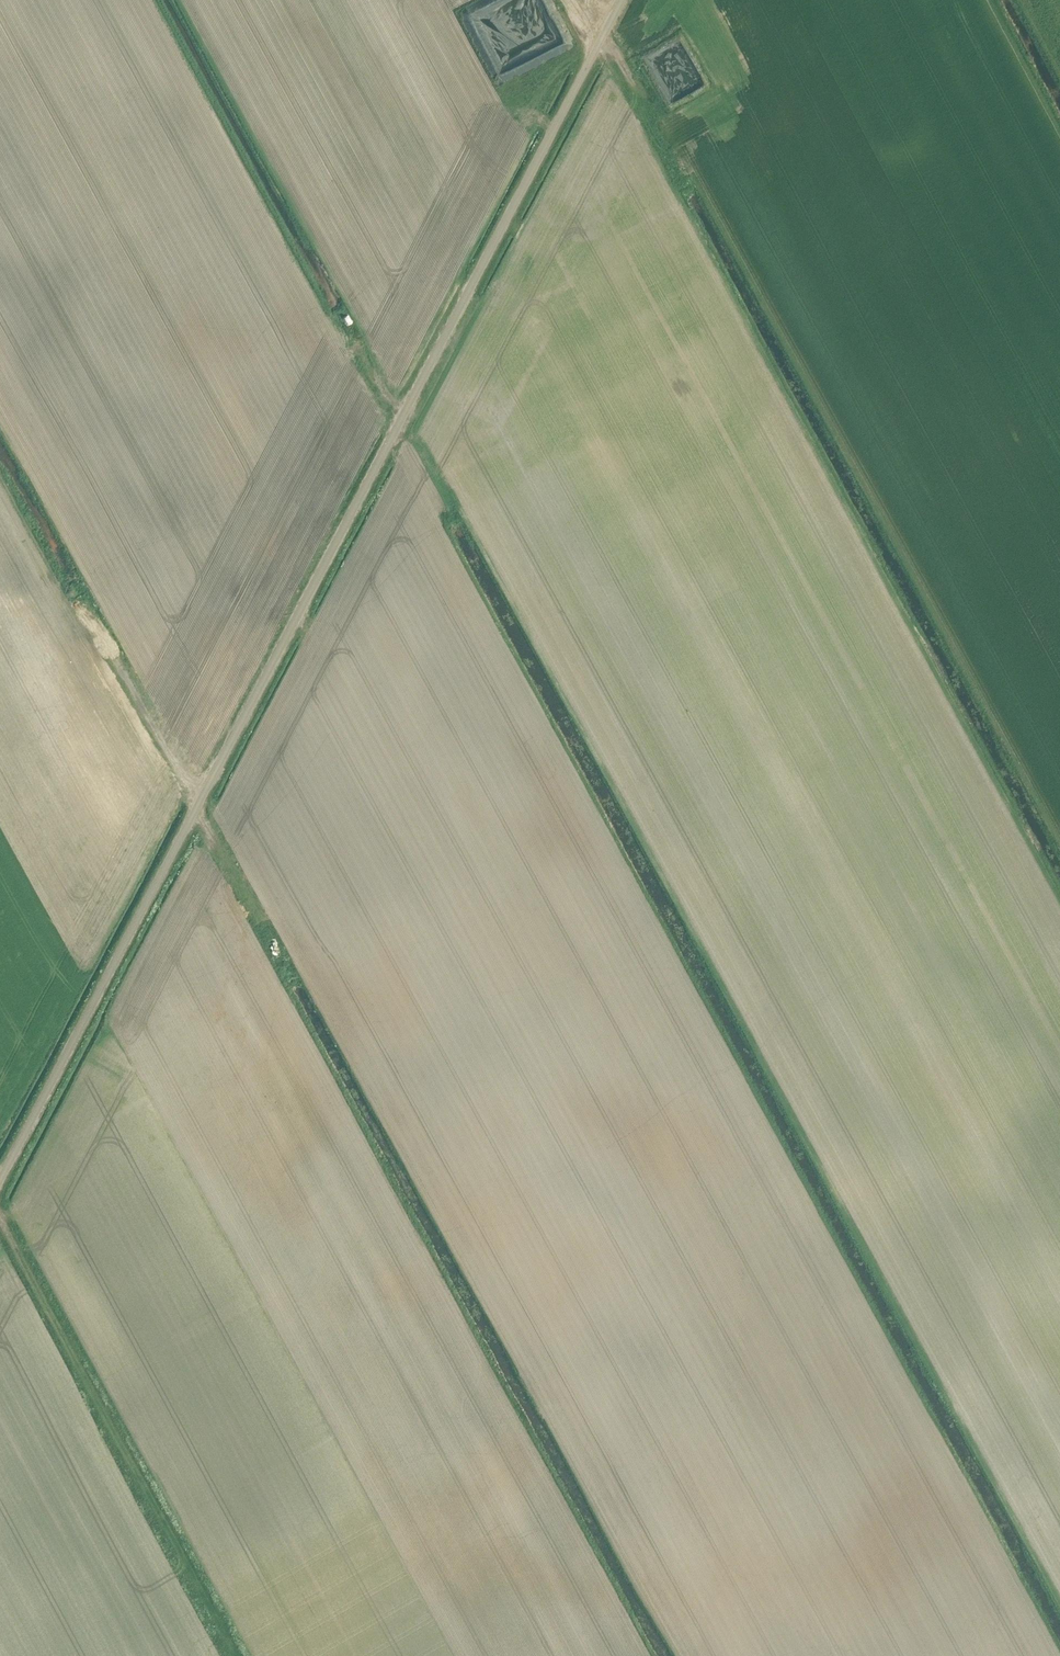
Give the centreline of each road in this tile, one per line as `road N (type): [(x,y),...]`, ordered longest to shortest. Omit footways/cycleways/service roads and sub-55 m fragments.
road 1 (unclassified): [(0,1167),(622,0)]

